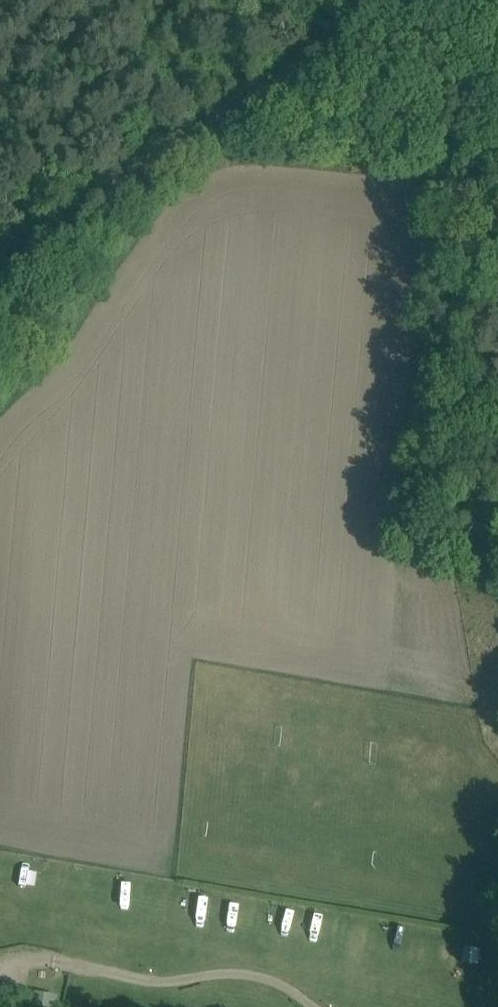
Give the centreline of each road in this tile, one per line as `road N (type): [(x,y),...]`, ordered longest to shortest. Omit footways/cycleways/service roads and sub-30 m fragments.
road 1 (track): [(354,0),(252,85),(0,263)]
road 2 (track): [(252,85),(317,113),(390,119),(497,197)]

